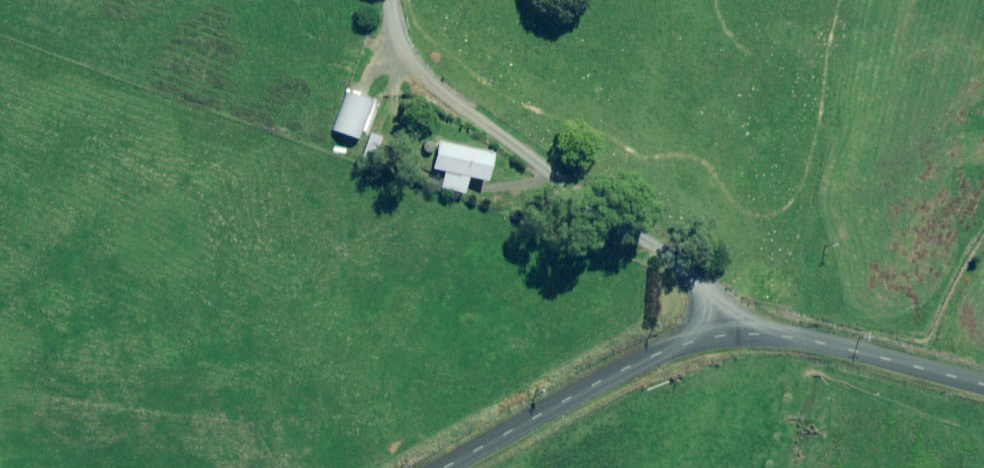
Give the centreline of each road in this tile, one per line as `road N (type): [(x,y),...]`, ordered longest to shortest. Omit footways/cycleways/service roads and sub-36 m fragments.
road 1 (unclassified): [(983,386),(817,342),(725,334),(656,354),(443,467)]
road 2 (track): [(725,334),(718,309),(426,71),(411,52),(399,0)]

